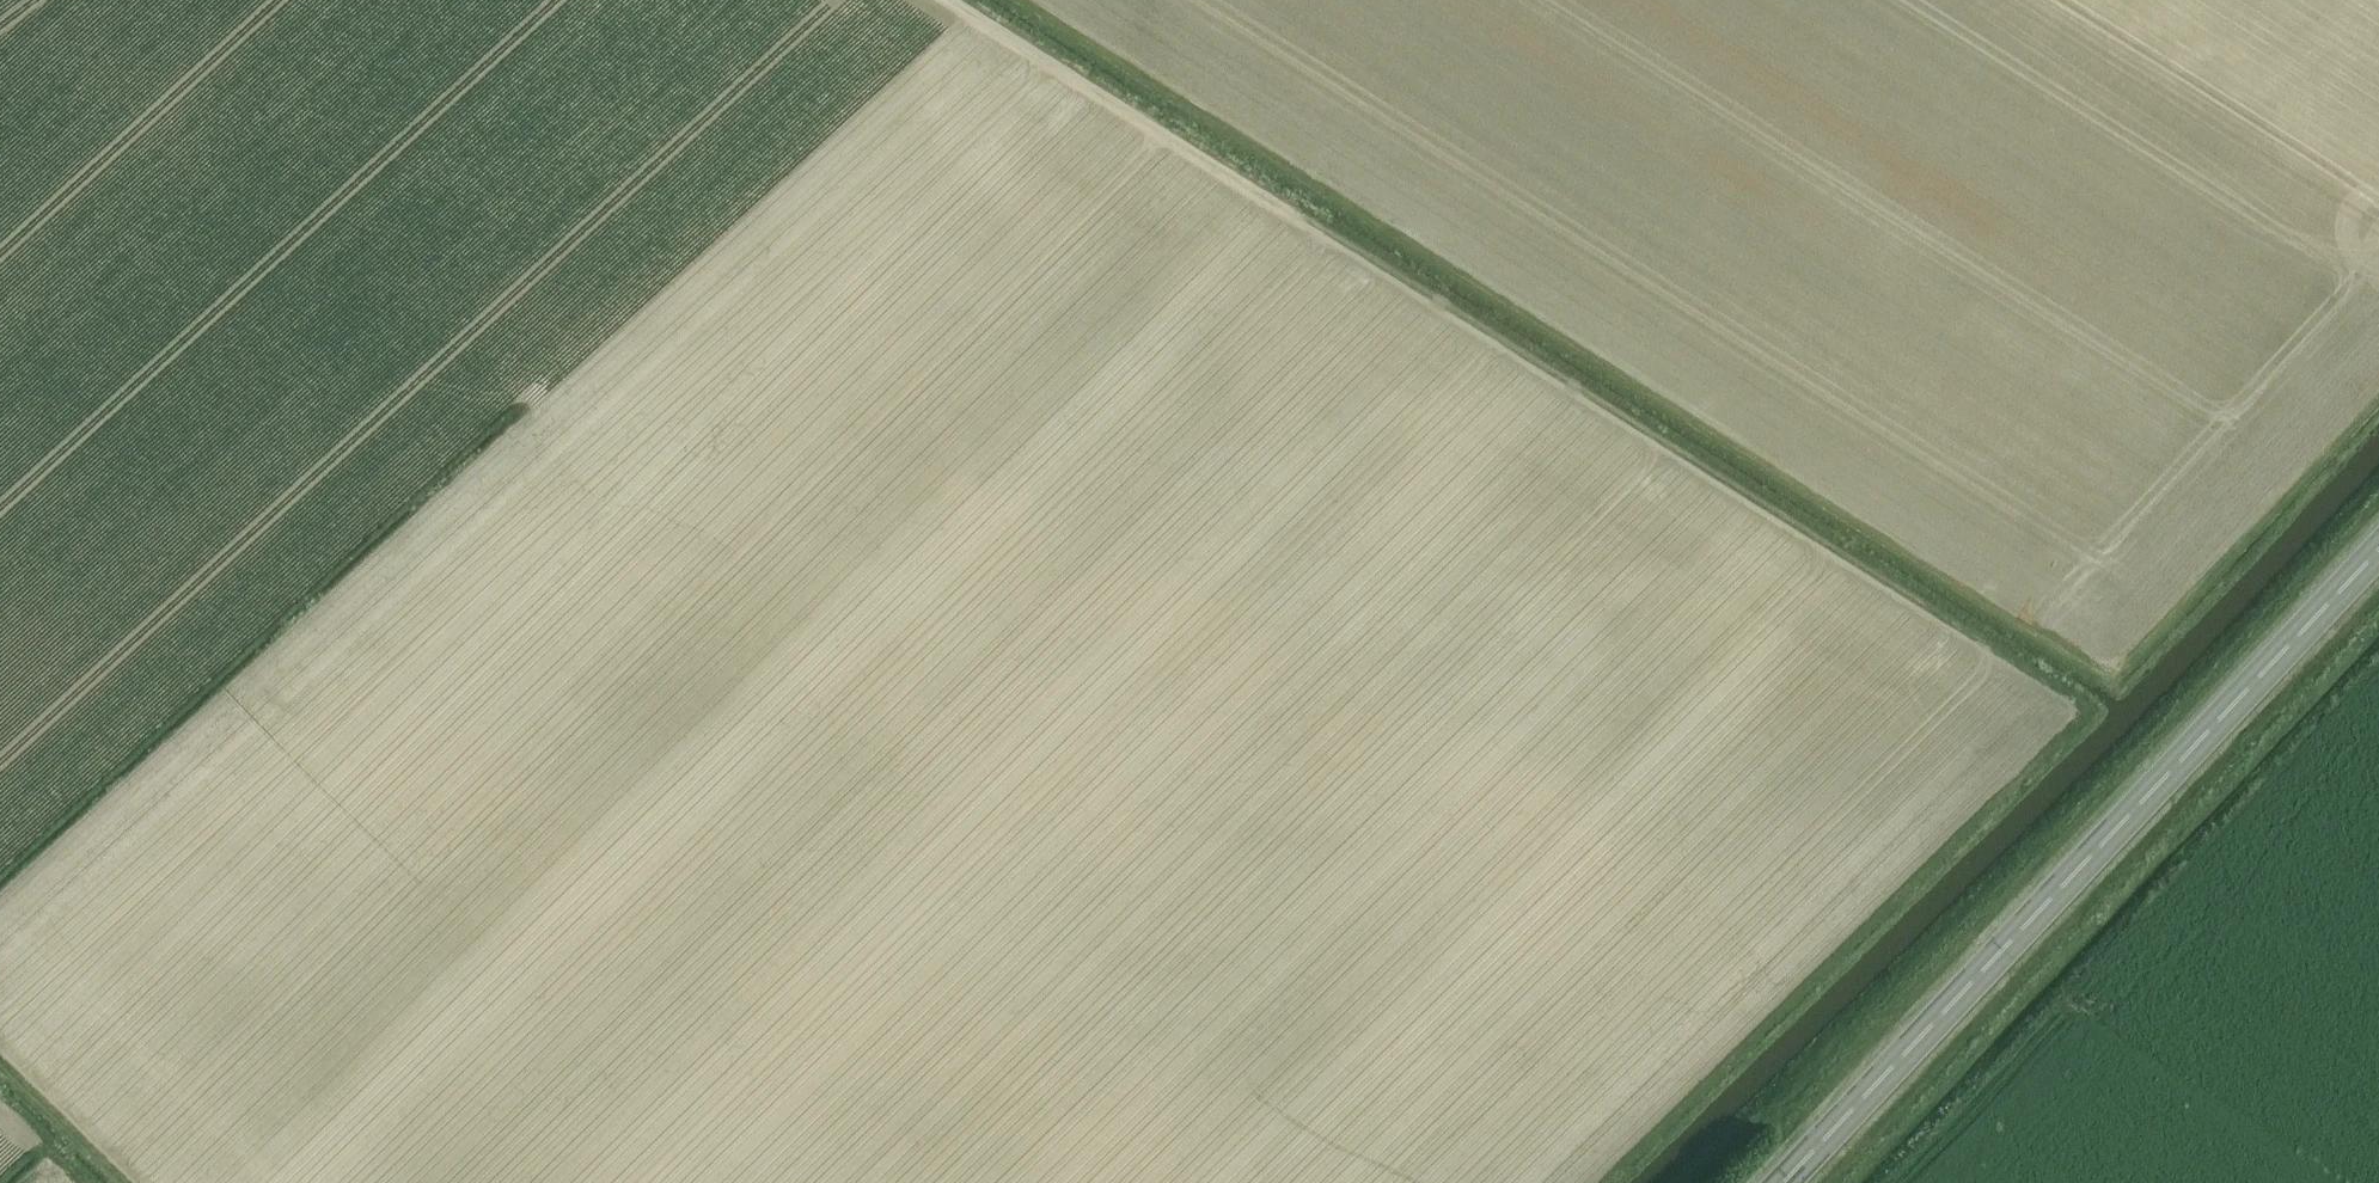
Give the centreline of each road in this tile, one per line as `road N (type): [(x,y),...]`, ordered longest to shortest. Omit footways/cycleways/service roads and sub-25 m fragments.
road 1 (trunk): [(1784,1182),(2378,550)]

